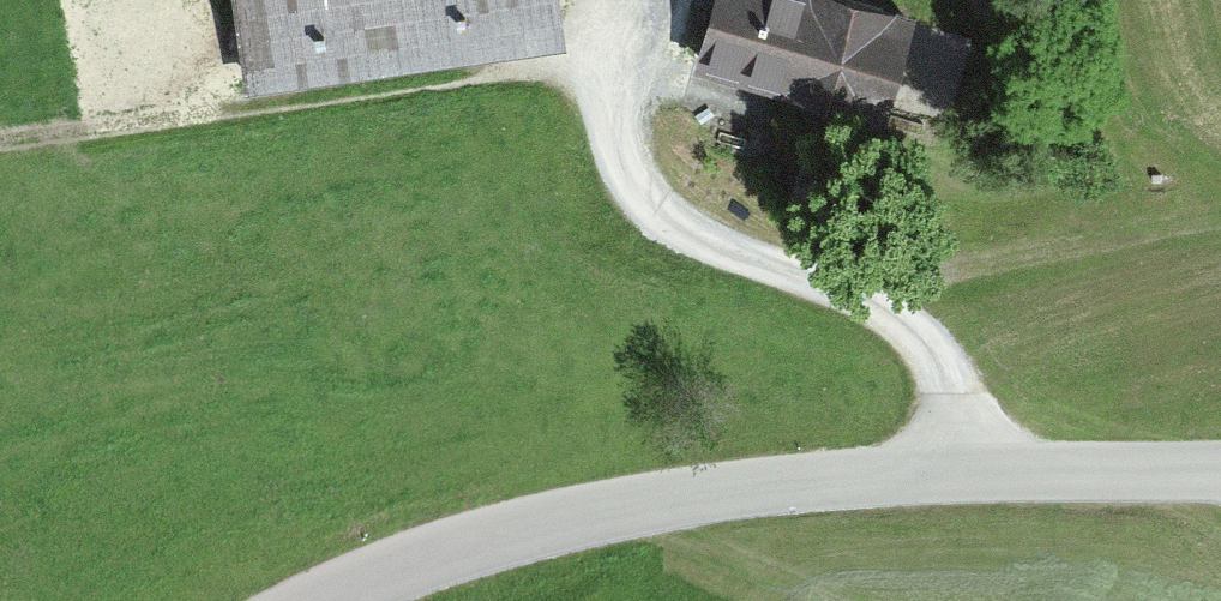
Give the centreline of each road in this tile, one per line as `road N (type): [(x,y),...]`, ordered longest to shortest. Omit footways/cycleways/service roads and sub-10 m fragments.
road 1 (tertiary): [(331,600),(386,574),(675,495),(1220,471)]
road 2 (track): [(605,57),(0,141)]
road 3 (track): [(856,298),(1220,221)]

